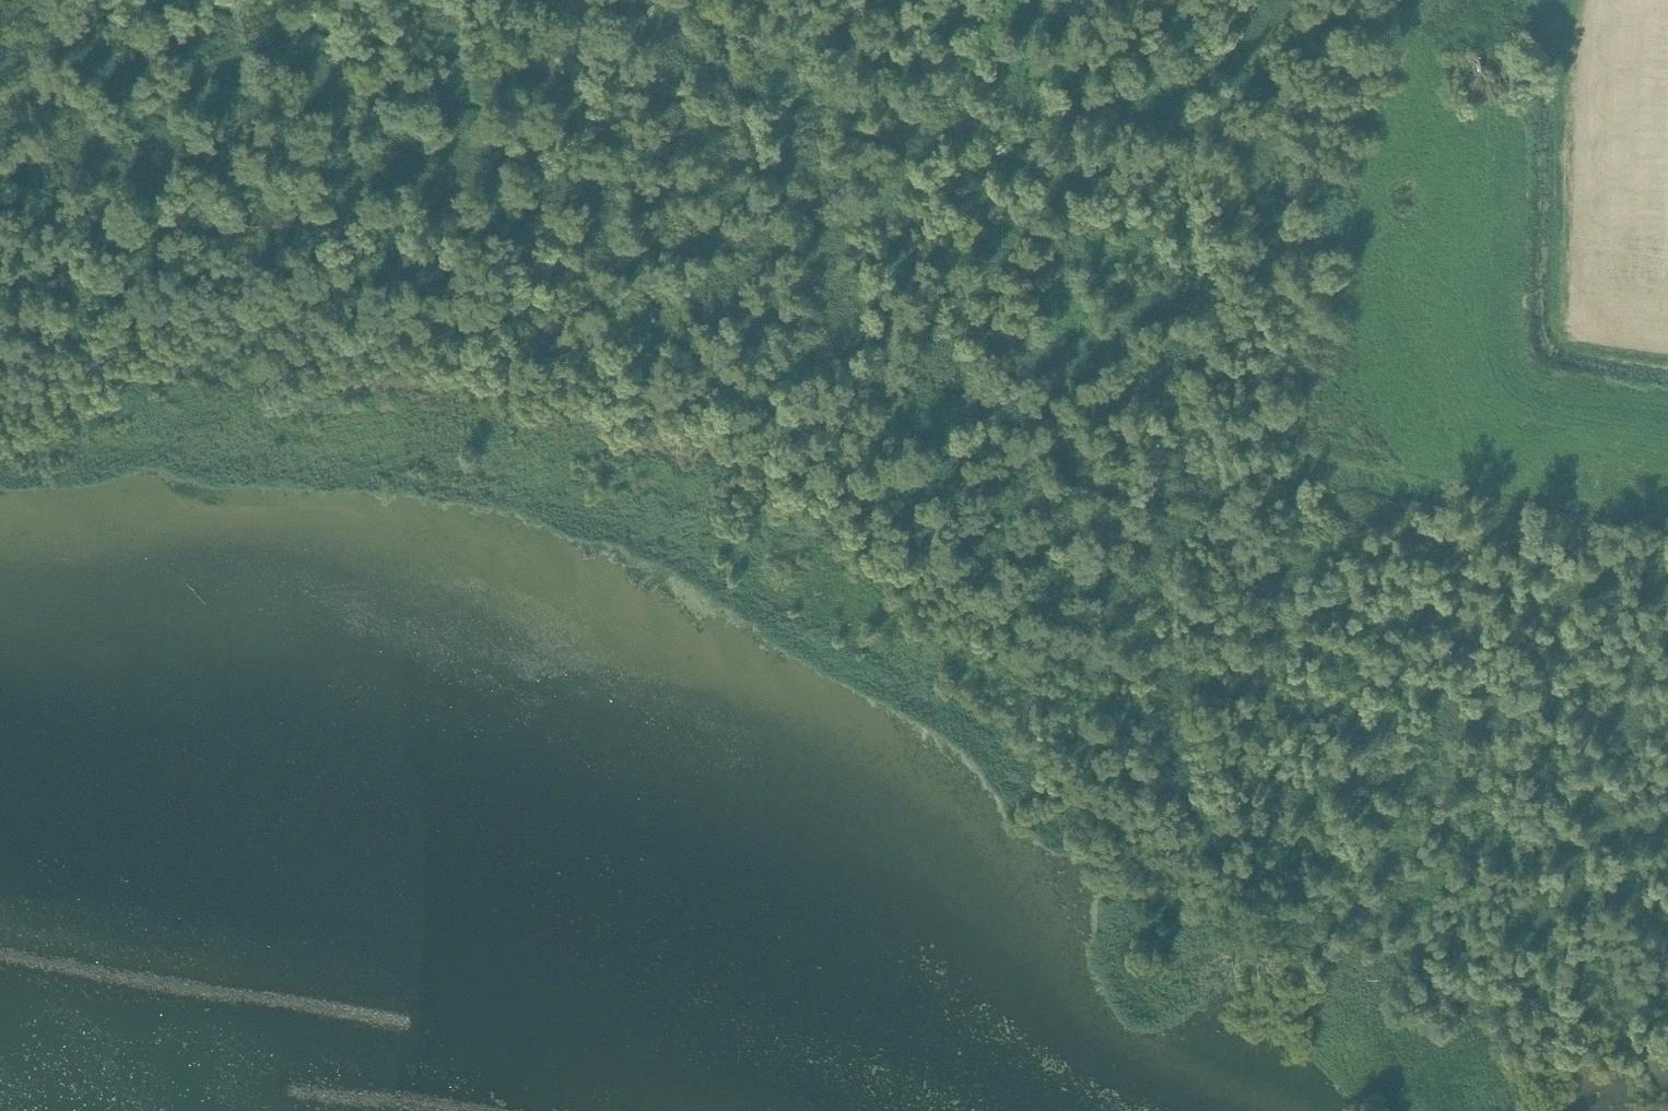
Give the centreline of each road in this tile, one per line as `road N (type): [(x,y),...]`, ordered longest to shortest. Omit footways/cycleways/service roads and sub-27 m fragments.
road 1 (track): [(1483,99),(1477,380),(1504,408),(1536,422),(1667,443)]

